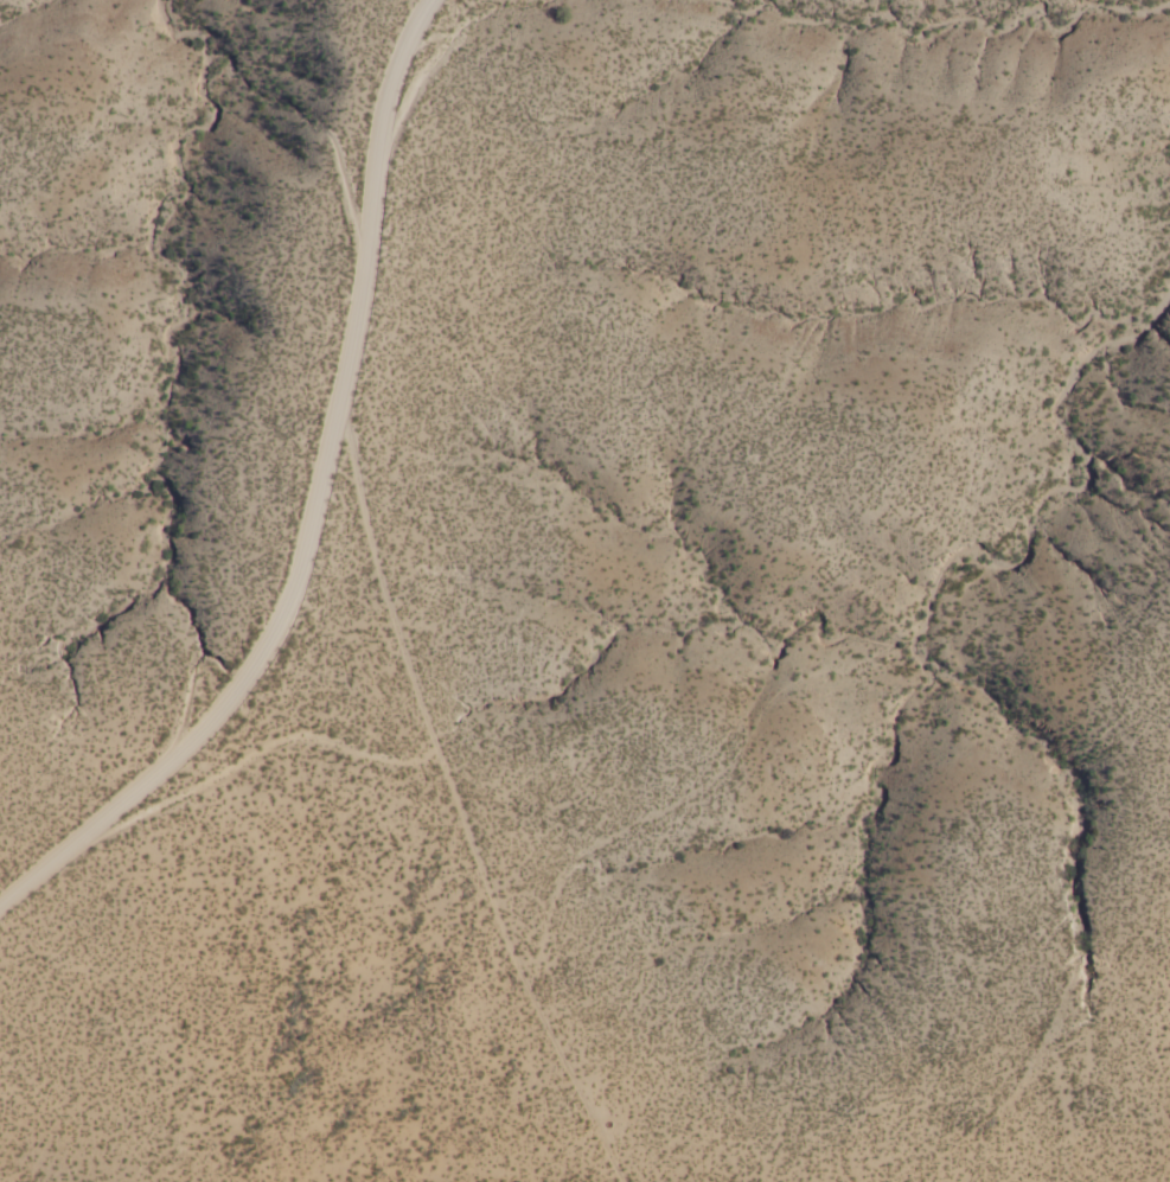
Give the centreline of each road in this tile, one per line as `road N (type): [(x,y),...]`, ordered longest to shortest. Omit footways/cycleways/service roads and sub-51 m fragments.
road 1 (residential): [(0,912),(192,746),(248,679),(292,603),(360,334),(388,116),(410,41),(436,0)]
road 2 (track): [(628,1181),(511,855),(364,560),(311,548)]

